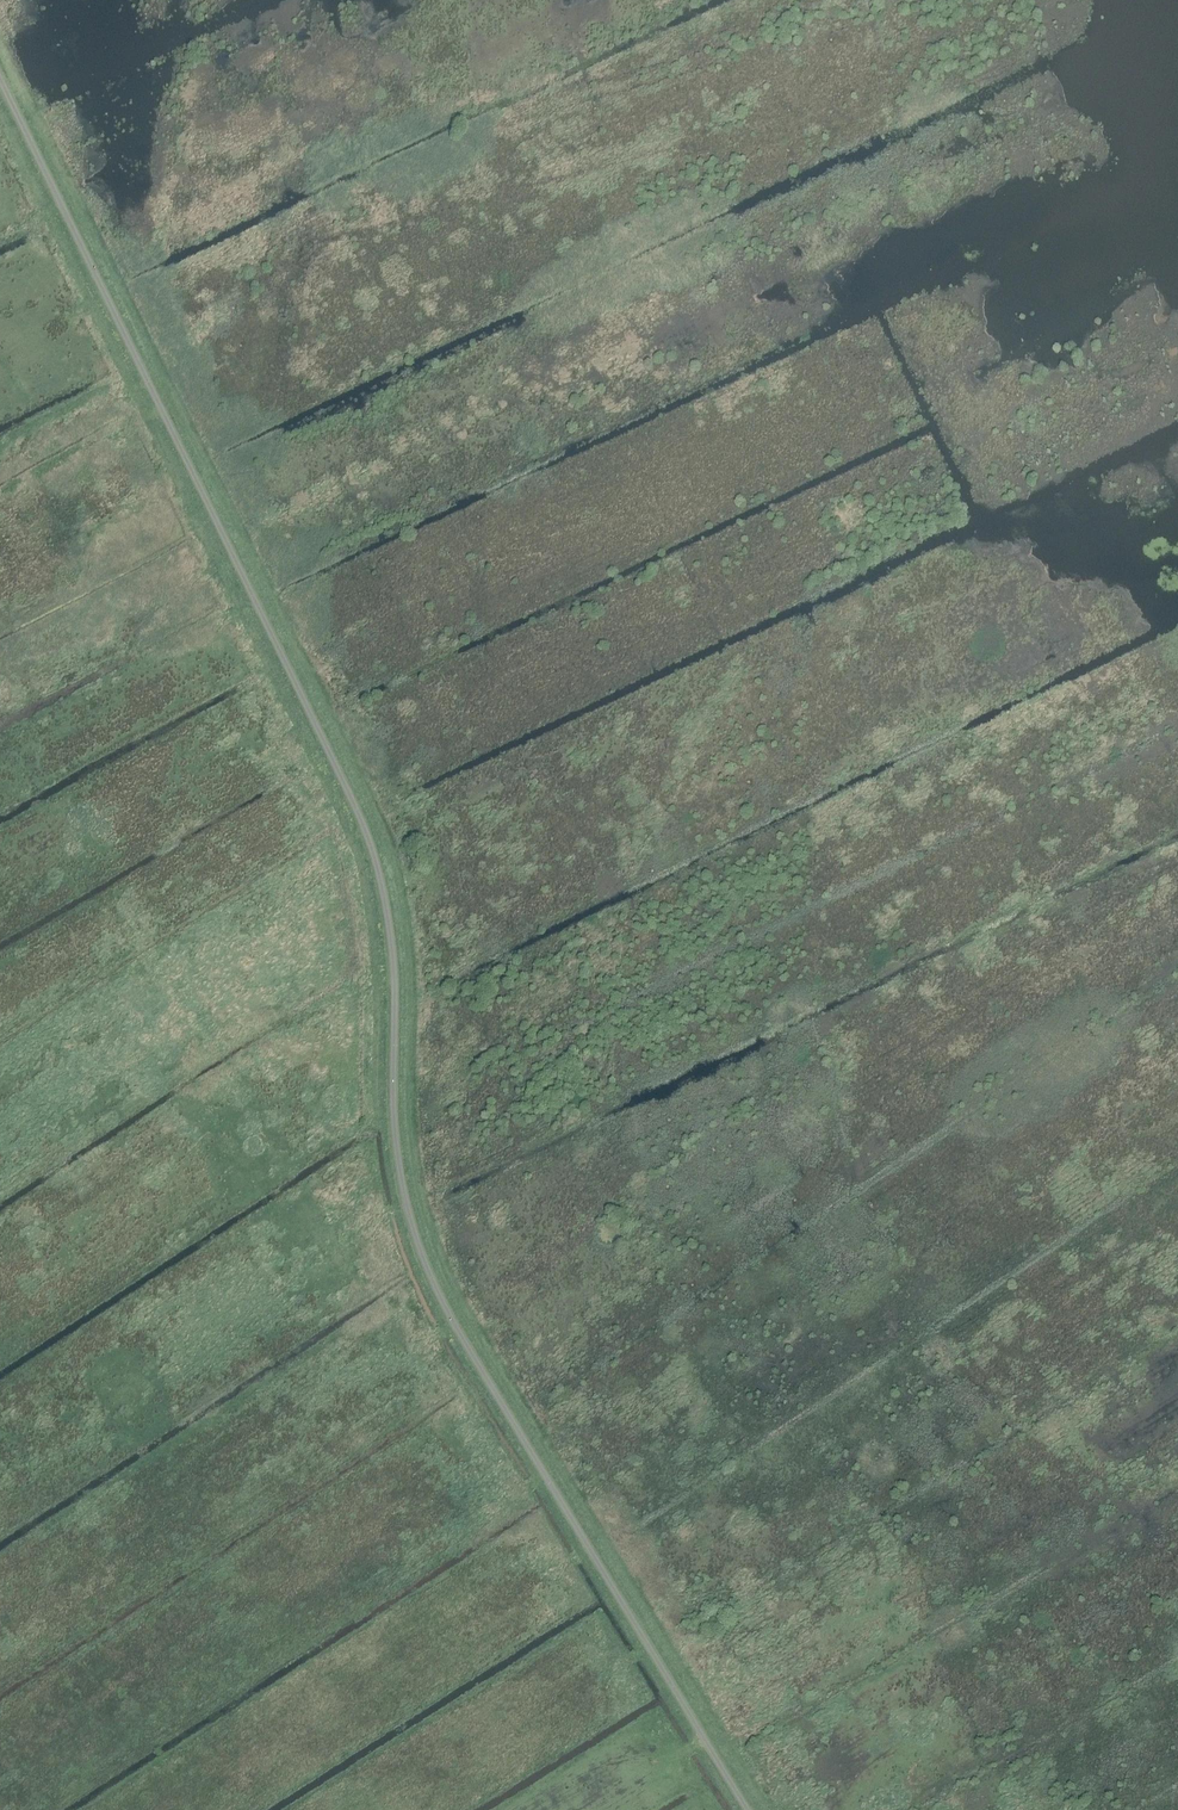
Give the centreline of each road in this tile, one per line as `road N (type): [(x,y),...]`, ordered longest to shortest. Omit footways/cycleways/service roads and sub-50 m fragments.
road 1 (unclassified): [(748,1809),(442,1303),(398,1173),(394,972),(380,878),(308,707),(0,80)]

